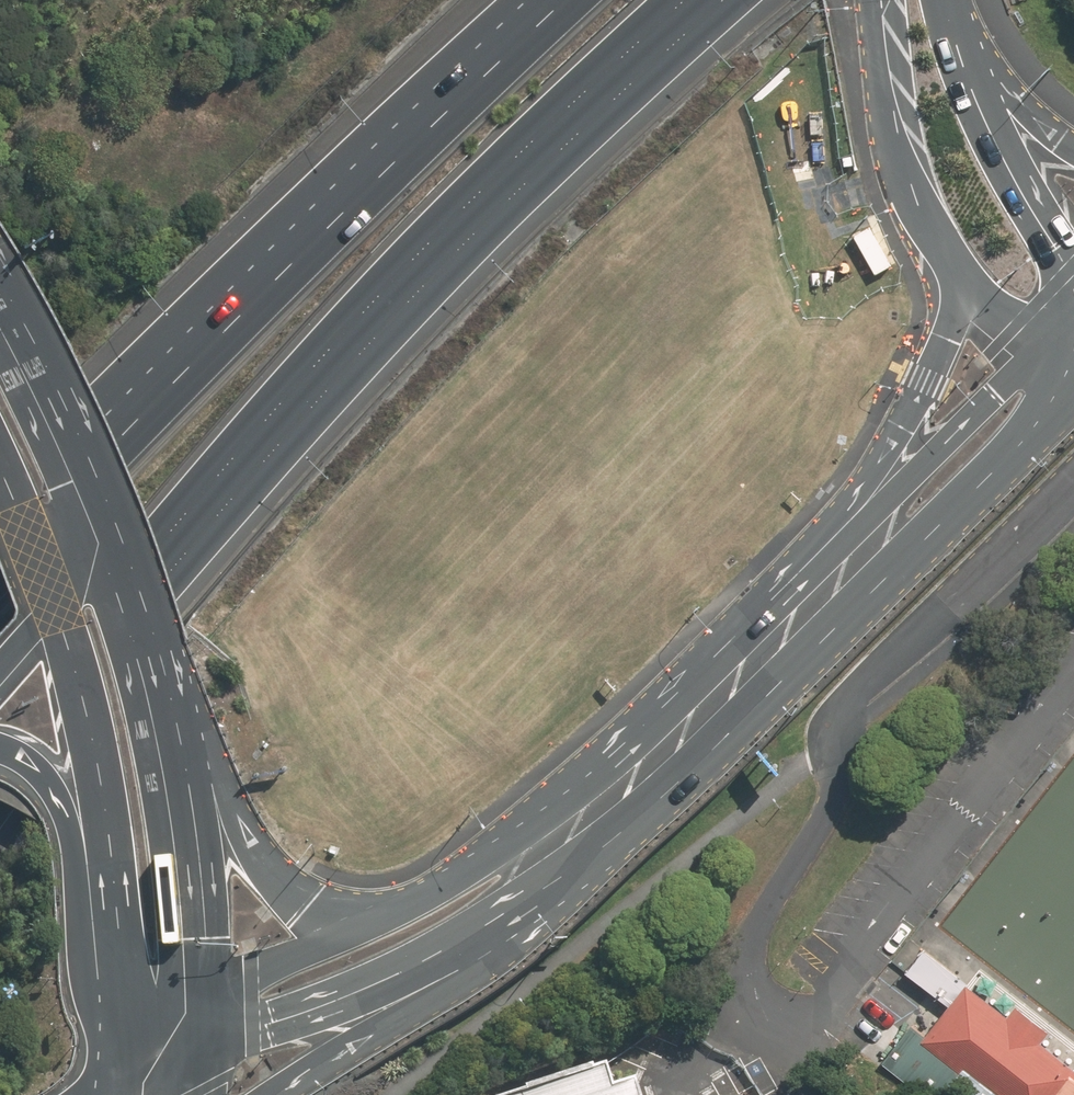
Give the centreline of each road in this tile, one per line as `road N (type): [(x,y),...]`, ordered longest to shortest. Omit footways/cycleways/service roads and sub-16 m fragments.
road 1 (motorway): [(683,0),(499,171),(204,490),(0,747)]
road 2 (secondary): [(1073,396),(547,898)]
road 3 (motorway): [(99,429),(558,0)]
road 4 (secondary): [(356,928),(503,840),(629,740),(759,607)]
road 5 (secondary): [(125,1005),(102,795),(54,591)]
road 6 (secondary): [(759,607),(1063,338)]
road 7 (secondary): [(759,607),(867,478),(912,408),(966,287)]
road 8 (secondary): [(547,898),(200,1058)]
road 9 (secondary): [(547,898),(487,965),(276,1094)]
road 10 (secondary): [(170,684),(232,817),(277,887),(300,909),(356,928)]
road 11 (secondary): [(170,684),(198,1003)]
road 12 (secondary): [(966,287),(937,244),(901,151),(881,0)]
road 13 (motorway): [(125,1005),(58,795),(0,749)]
road 14 (secondary): [(962,61),(1007,164),(1073,273)]
road 15 (secondary): [(97,475),(170,684)]
road 16 (secondary): [(0,298),(97,475)]
road 17 (secondary): [(198,1003),(356,928)]
road 18 (motorway): [(0,544),(99,429)]
road 19 (secondary): [(962,61),(1032,131),(1073,156)]
road 20 (secondary): [(54,591),(0,468)]
road 21 (motorway): [(0,511),(99,429)]
road 22 (motorway): [(97,475),(54,591)]

